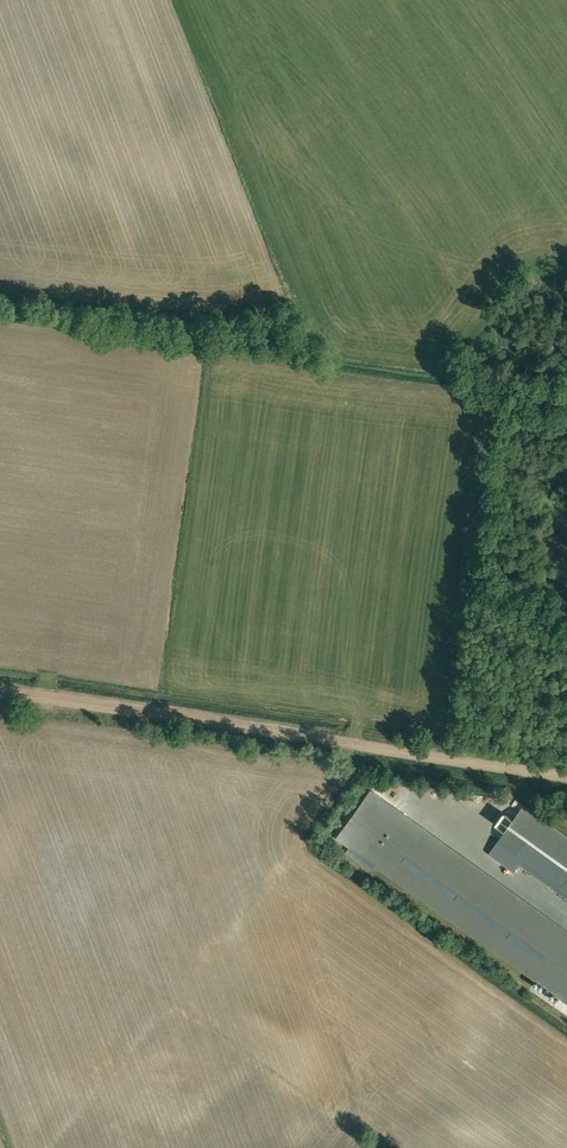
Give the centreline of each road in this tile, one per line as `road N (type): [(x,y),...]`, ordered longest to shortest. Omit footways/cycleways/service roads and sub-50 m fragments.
road 1 (track): [(0,692),(566,775)]

